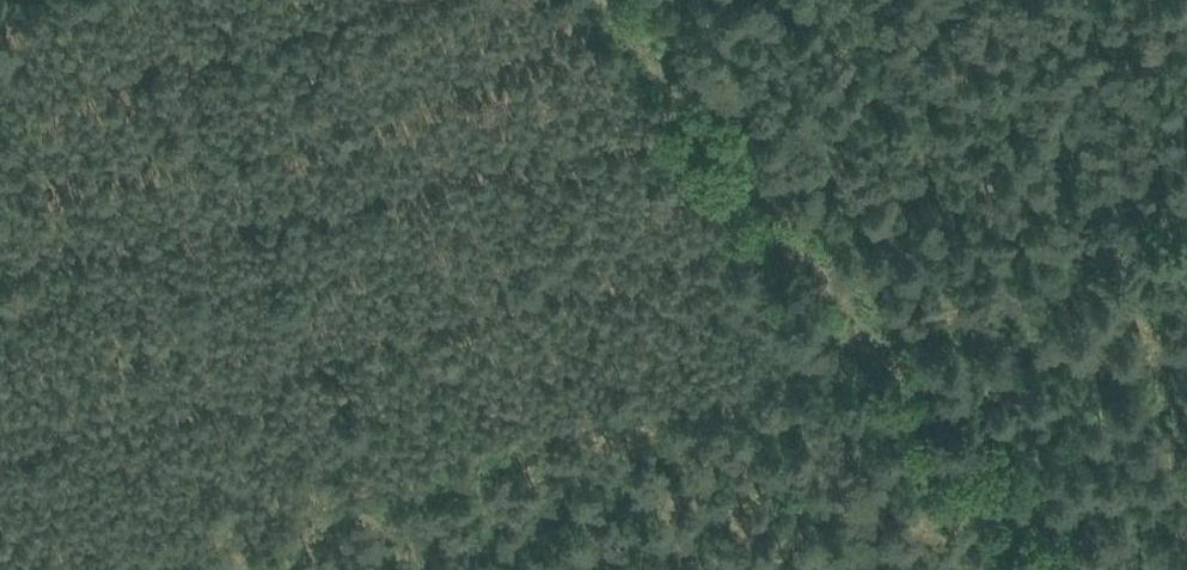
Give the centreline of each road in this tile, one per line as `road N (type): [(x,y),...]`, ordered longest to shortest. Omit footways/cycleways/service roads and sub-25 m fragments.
road 1 (track): [(1186,281),(205,569)]
road 2 (track): [(580,0),(1046,569)]

